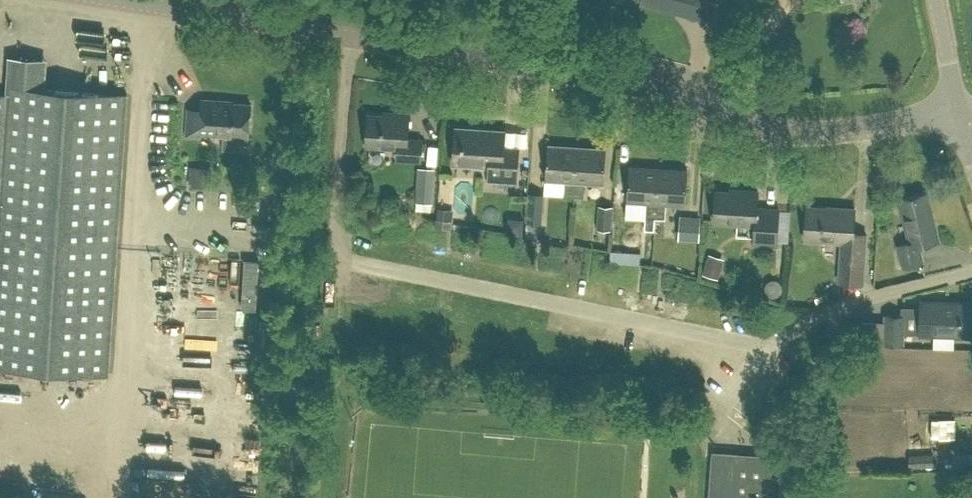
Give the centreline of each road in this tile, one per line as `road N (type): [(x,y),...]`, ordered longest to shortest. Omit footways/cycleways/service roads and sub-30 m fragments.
road 1 (tertiary): [(959,113),(866,128),(786,129),(655,93),(120,0)]

